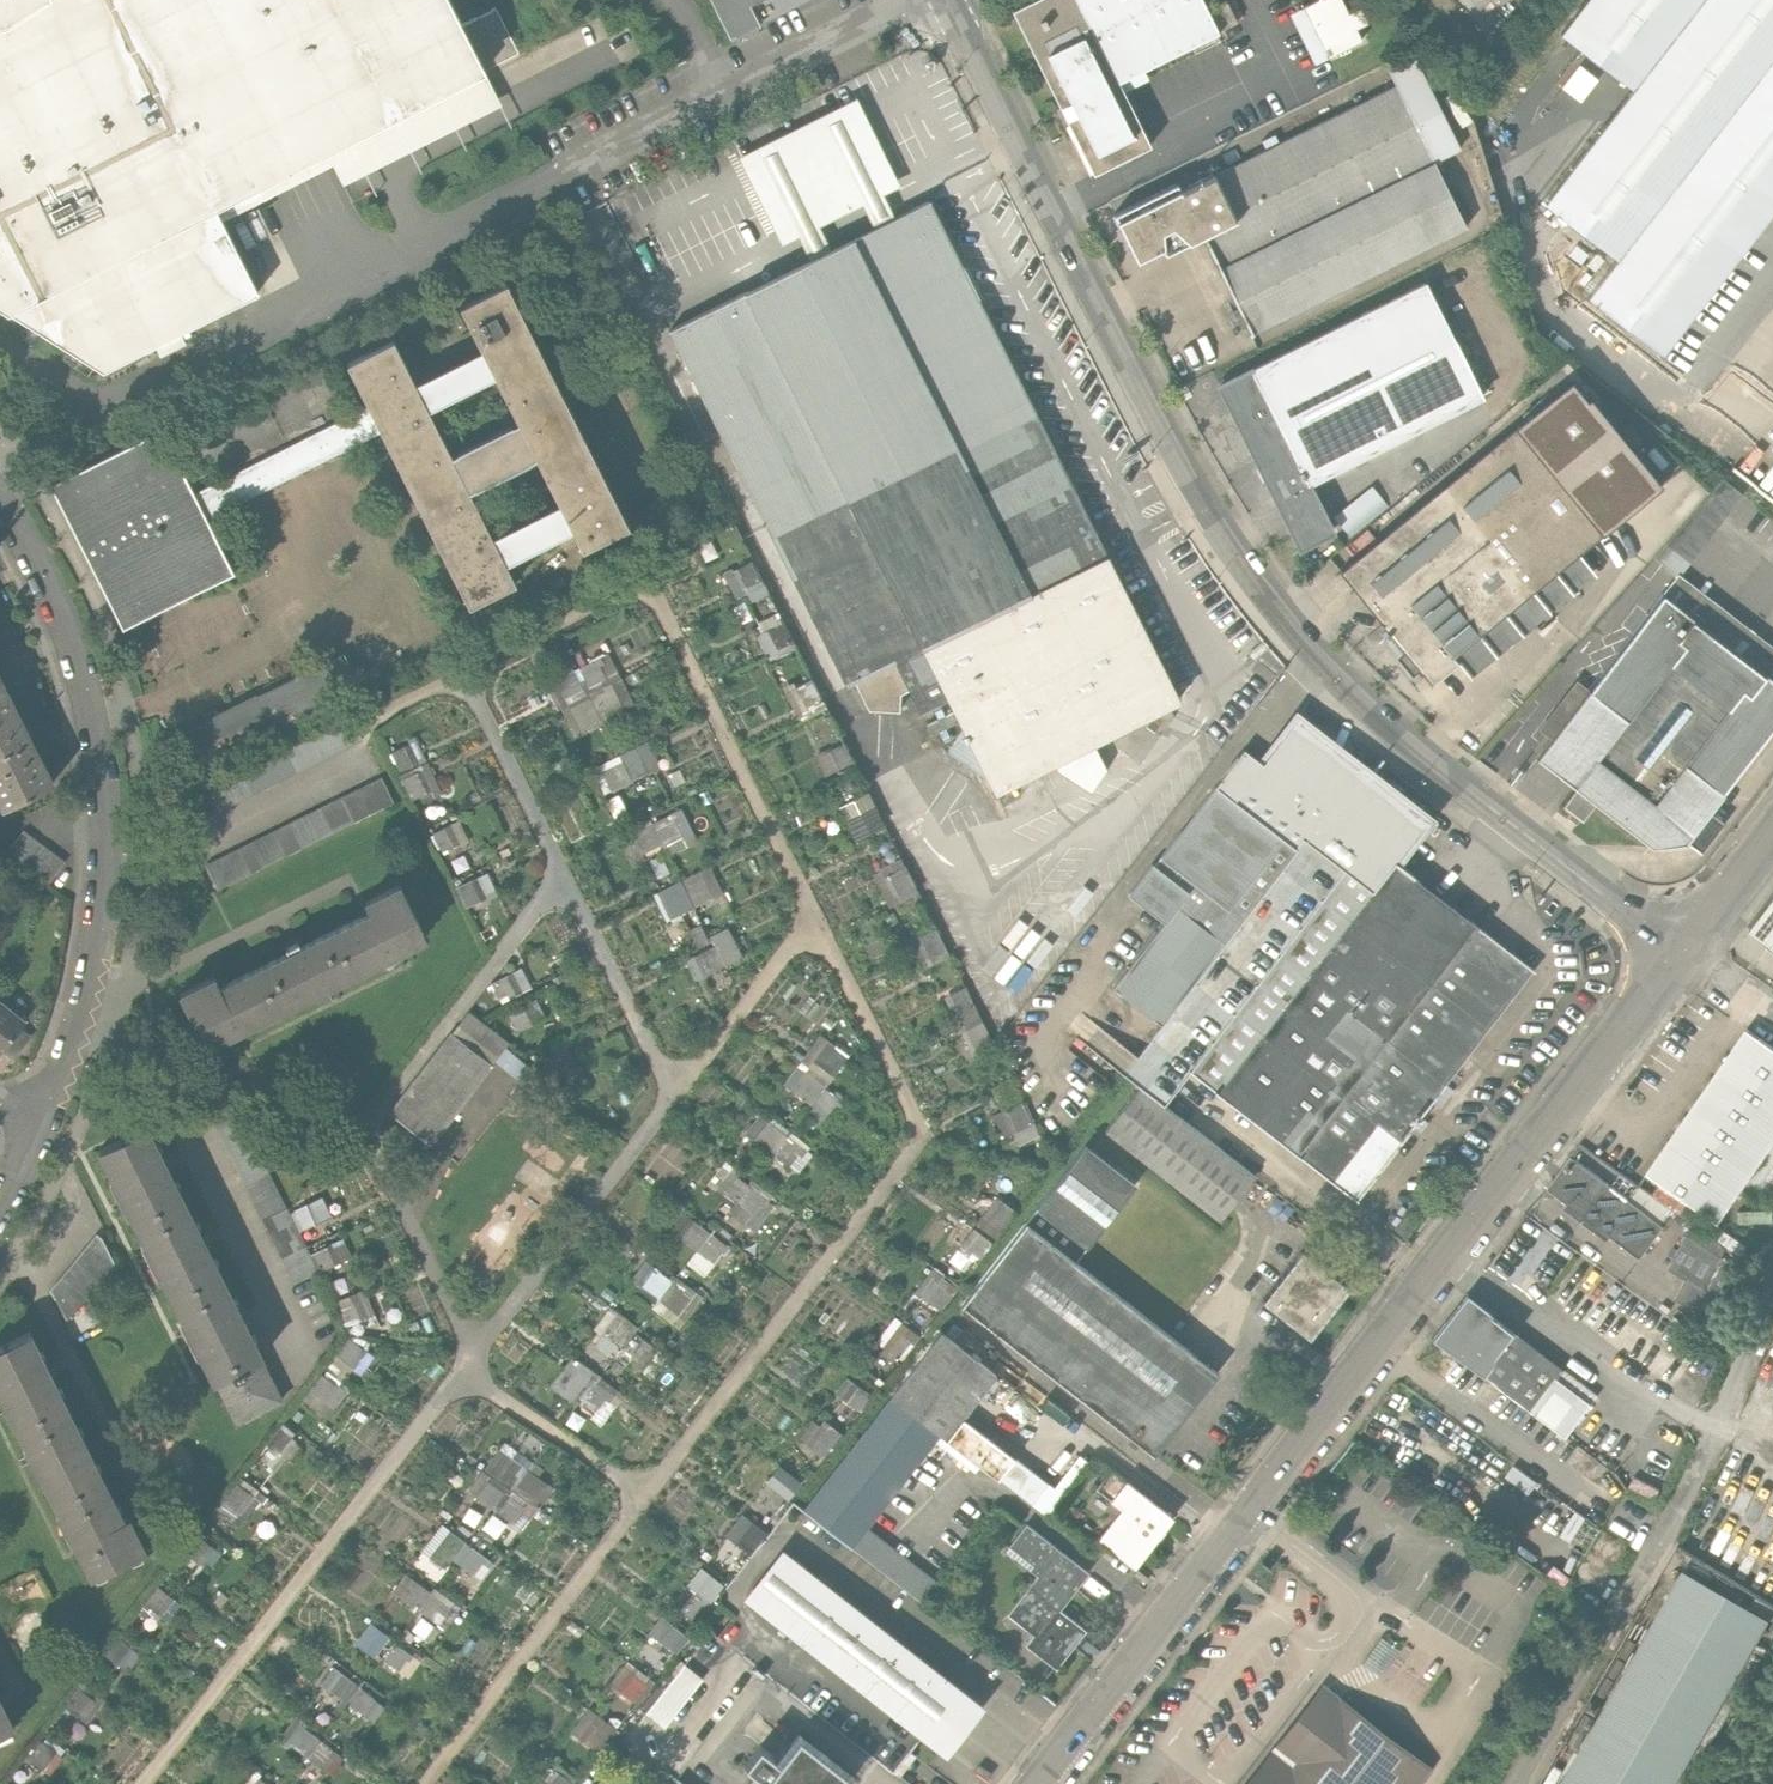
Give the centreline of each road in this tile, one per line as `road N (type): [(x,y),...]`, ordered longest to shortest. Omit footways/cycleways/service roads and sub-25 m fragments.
road 1 (track): [(419,1783),(911,1149),(915,1129),(643,586),(377,714)]
road 2 (tertiary): [(1677,952),(1375,714),(1272,603),(1194,485),(956,0)]
road 3 (track): [(811,920),(146,1783)]
road 4 (tertiary): [(1047,1783),(1677,952)]
road 5 (residential): [(41,1128),(96,975),(113,867),(110,774),(58,599),(0,495)]
road 6 (track): [(473,1358),(373,1134),(377,1117),(562,879)]
road 7 (track): [(459,675),(676,1095)]
road 8 (track): [(465,1369),(644,1494)]
road 9 (track): [(412,1226),(444,1154),(504,1076)]
road 10 (tertiary): [(1677,952),(1772,830)]

